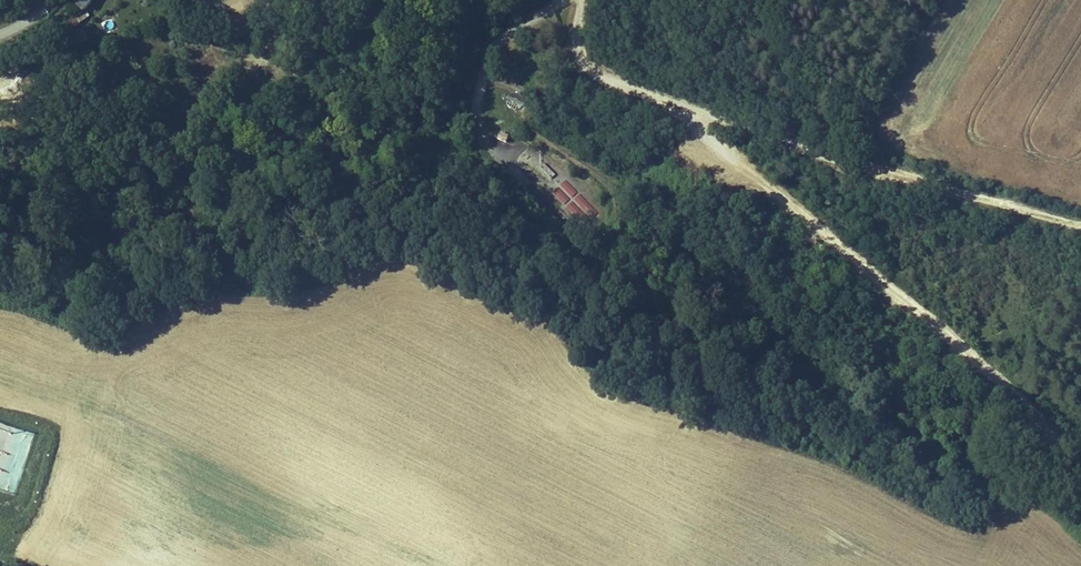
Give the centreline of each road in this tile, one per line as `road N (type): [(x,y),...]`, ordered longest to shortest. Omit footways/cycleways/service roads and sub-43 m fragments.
road 1 (unclassified): [(582,0),(573,42),(579,61),(613,85),(1080,223)]

